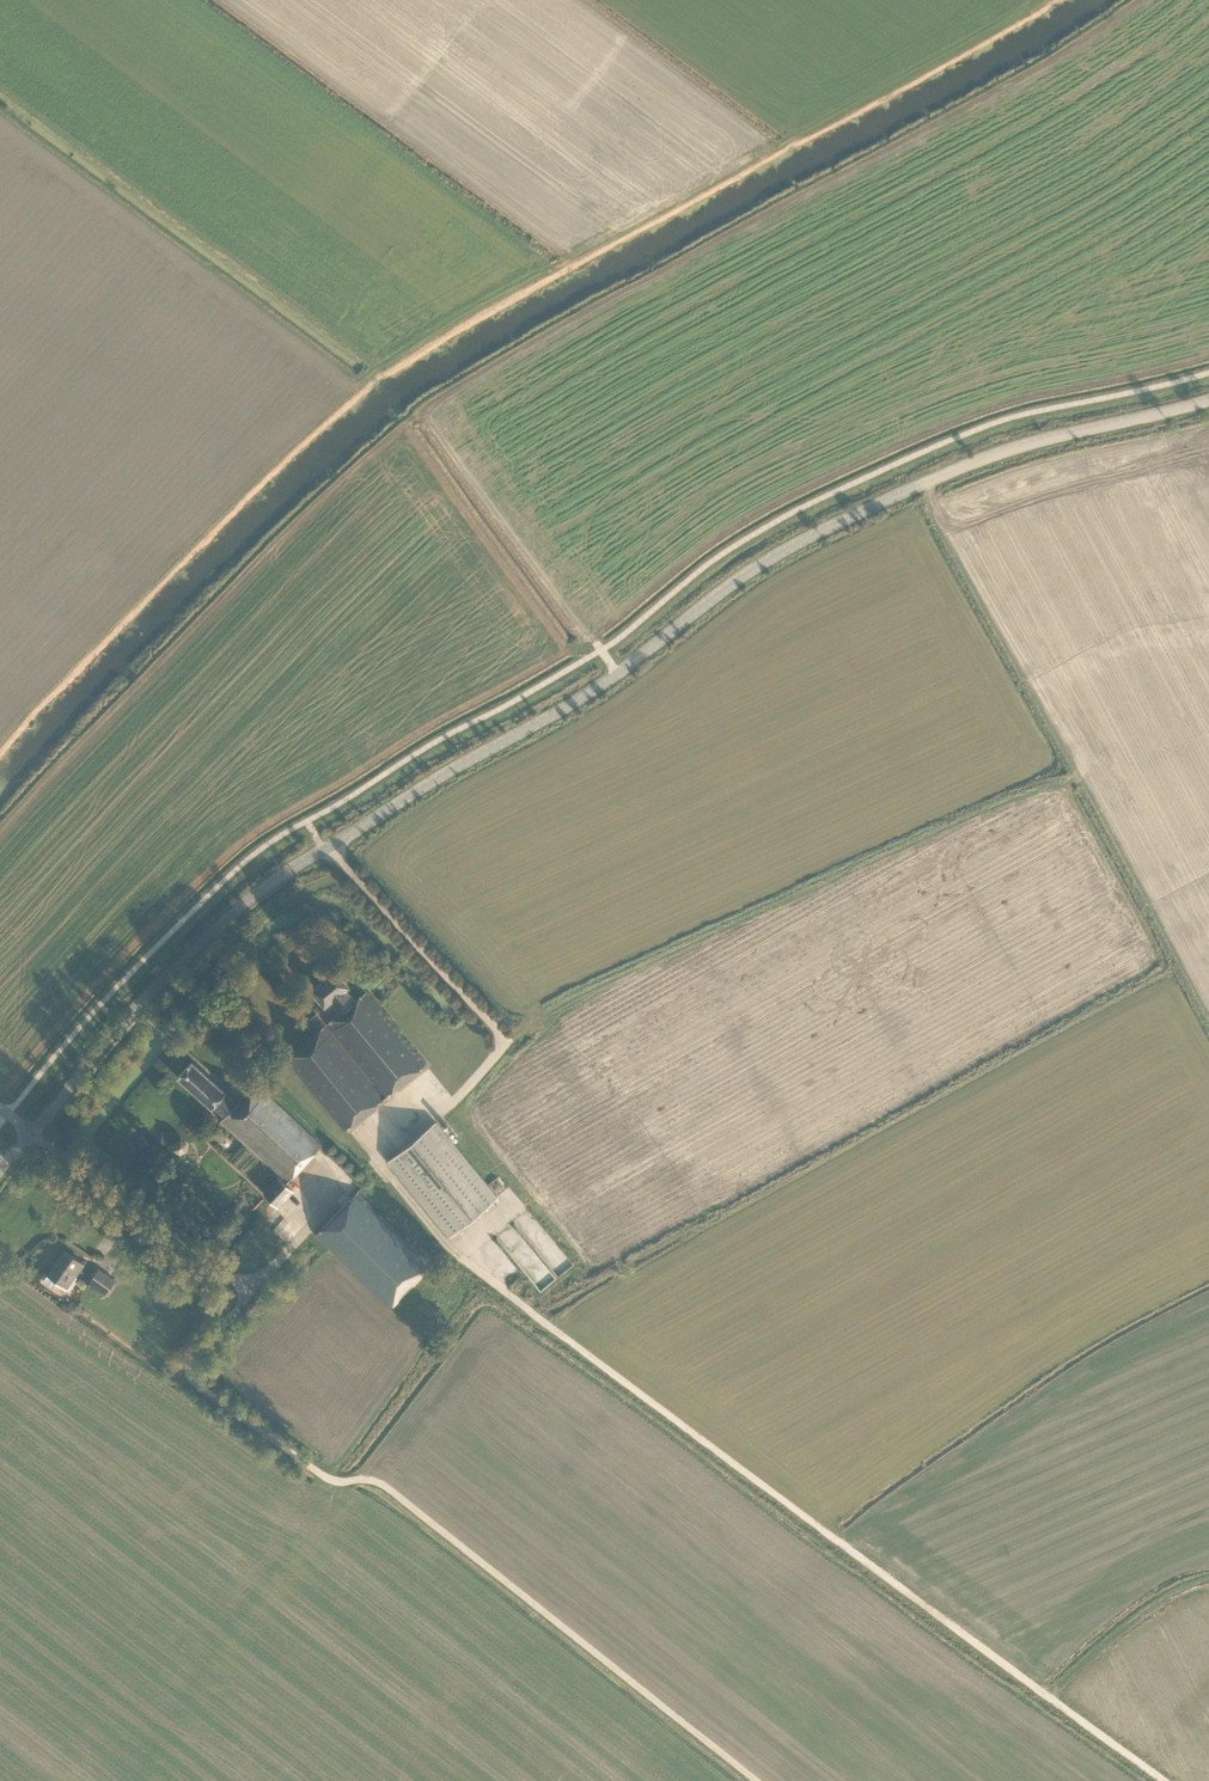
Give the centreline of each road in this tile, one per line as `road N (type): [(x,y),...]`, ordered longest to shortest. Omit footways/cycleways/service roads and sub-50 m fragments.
road 1 (tertiary): [(0,1170),(150,994),(243,904),(597,688),(759,565),(978,461),(1208,400)]

